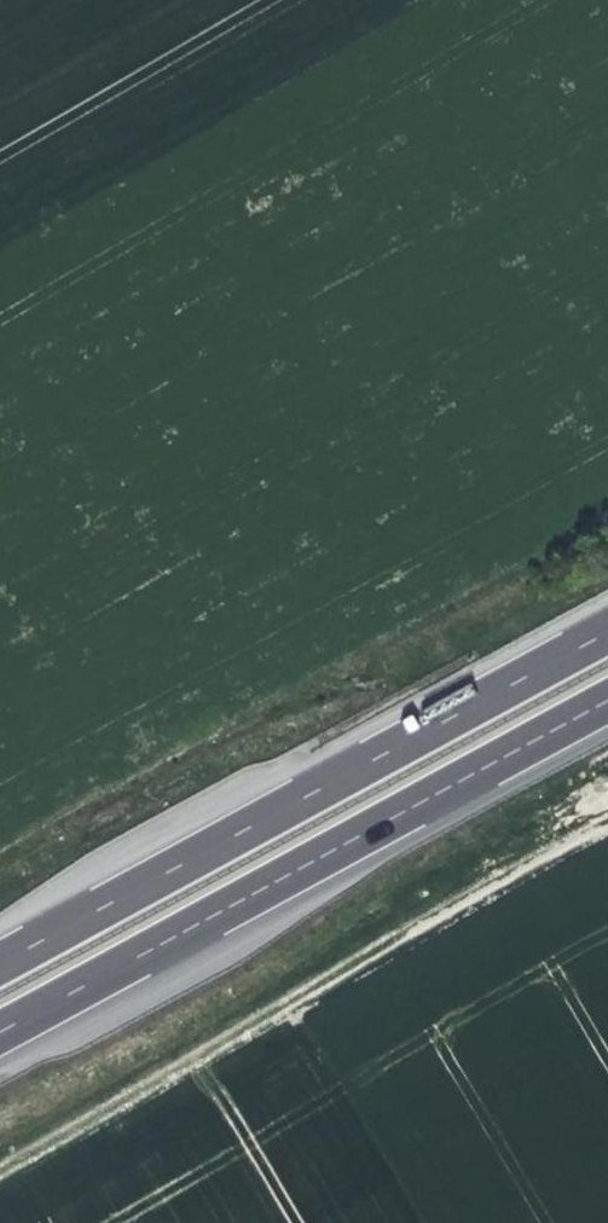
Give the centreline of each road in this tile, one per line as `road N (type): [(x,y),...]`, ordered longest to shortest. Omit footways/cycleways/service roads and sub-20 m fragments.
road 1 (track): [(0,1187),(607,832)]
road 2 (motorway): [(607,630),(0,962)]
road 3 (motorway): [(0,1034),(607,703)]

